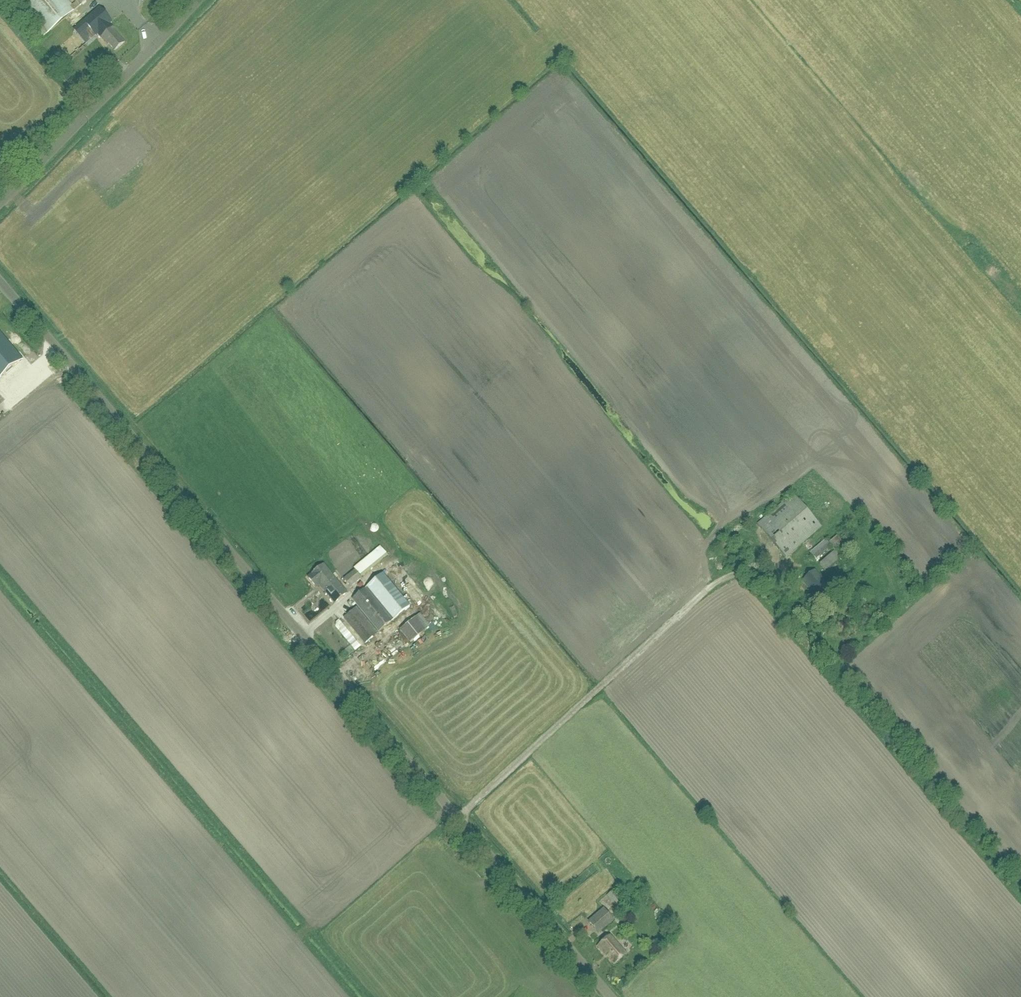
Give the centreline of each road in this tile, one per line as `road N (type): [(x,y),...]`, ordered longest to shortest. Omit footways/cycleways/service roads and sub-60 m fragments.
road 1 (unclassified): [(612,996),(0,282)]
road 2 (tertiary): [(0,202),(199,0)]

